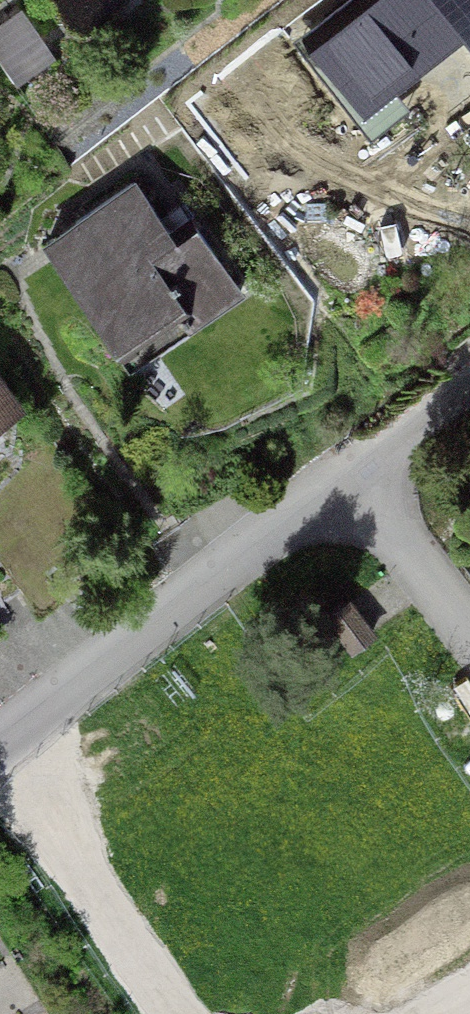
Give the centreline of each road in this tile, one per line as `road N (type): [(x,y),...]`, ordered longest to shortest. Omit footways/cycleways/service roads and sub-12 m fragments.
road 1 (residential): [(349,475),(0,747)]
road 2 (residential): [(349,475),(469,631)]
road 3 (residential): [(469,380),(349,475)]

